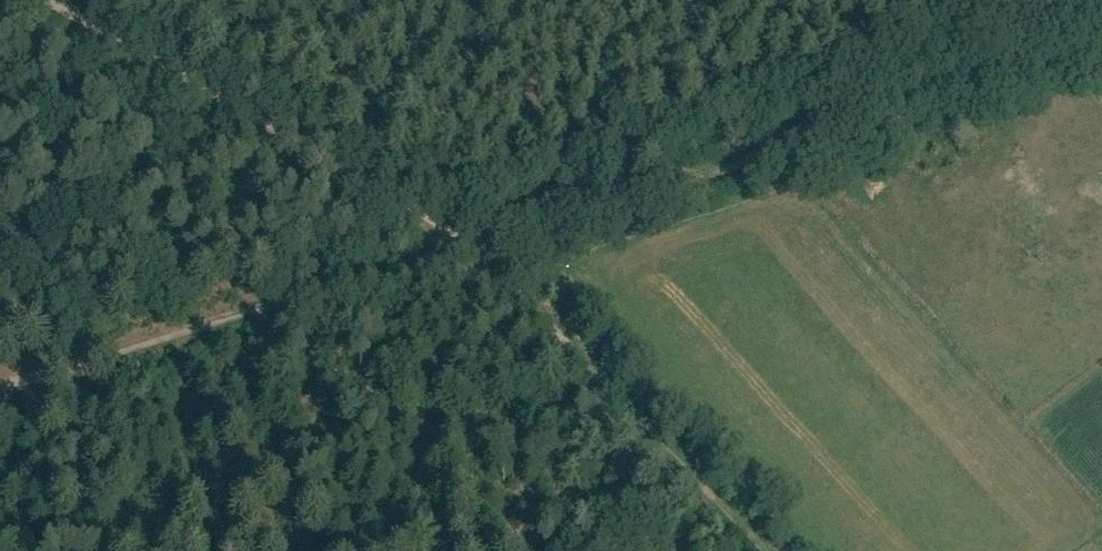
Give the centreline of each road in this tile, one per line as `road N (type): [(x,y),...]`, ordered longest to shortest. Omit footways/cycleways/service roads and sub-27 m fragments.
road 1 (track): [(1101,58),(469,247)]
road 2 (track): [(469,247),(0,388)]
road 3 (track): [(763,550),(469,247)]
road 4 (track): [(396,202),(40,0)]

